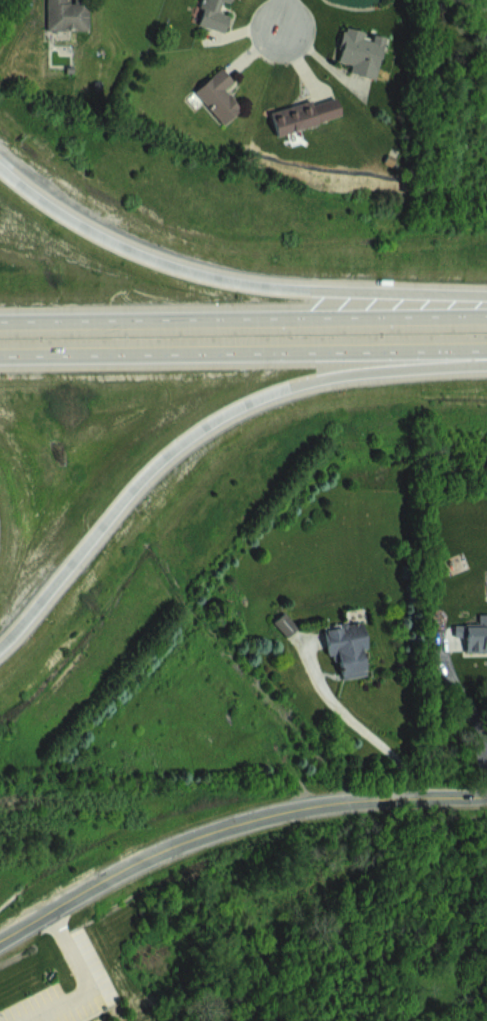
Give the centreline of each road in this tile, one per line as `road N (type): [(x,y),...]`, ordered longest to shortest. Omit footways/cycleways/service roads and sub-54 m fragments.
road 1 (motorway): [(0,648),(143,478),(211,423),(325,379),(486,364)]
road 2 (tertiary): [(0,941),(149,856),(225,827),(299,807),(486,795)]
road 3 (motorway): [(486,303),(205,276),(87,229),(0,167)]
road 4 (motorway): [(0,357),(486,351)]
road 5 (motorway): [(486,316),(0,322)]

